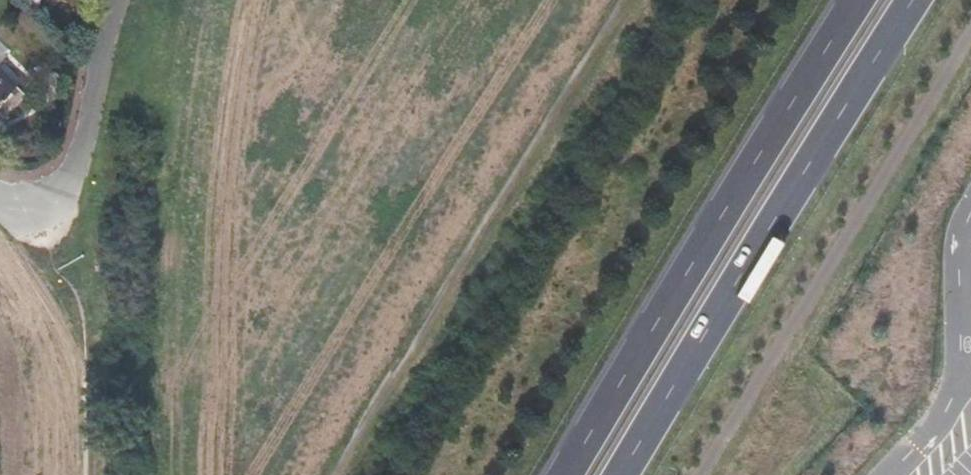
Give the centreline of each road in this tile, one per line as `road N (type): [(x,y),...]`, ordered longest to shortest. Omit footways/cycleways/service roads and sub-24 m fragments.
road 1 (primary): [(858,0),(567,474)]
road 2 (primary): [(623,474),(914,0)]
road 3 (track): [(329,474),(507,147),(606,0)]
road 4 (track): [(38,203),(79,324),(89,474)]
road 5 (residential): [(118,0),(77,168),(38,203),(0,193)]

